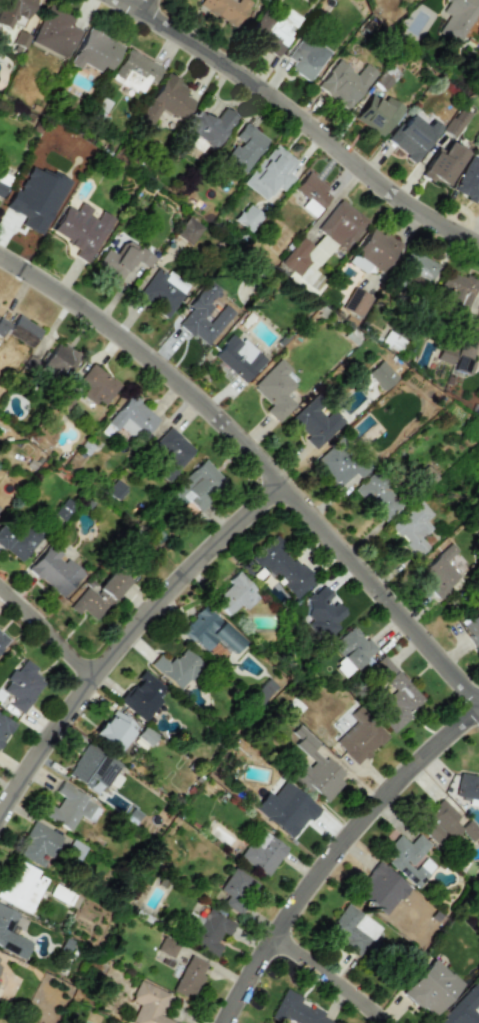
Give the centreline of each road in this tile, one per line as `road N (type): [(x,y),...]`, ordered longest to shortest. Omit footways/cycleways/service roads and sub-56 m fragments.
road 1 (residential): [(0,257),(100,321),(225,426),(478,704)]
road 2 (residential): [(114,0),(235,74),(427,218),(478,242)]
road 3 (residential): [(0,810),(138,624),(284,488)]
road 4 (residential): [(220,1022),(270,934),(353,822),(478,702)]
road 5 (residential): [(390,1022),(270,934)]
road 6 (residential): [(0,591),(92,678)]

